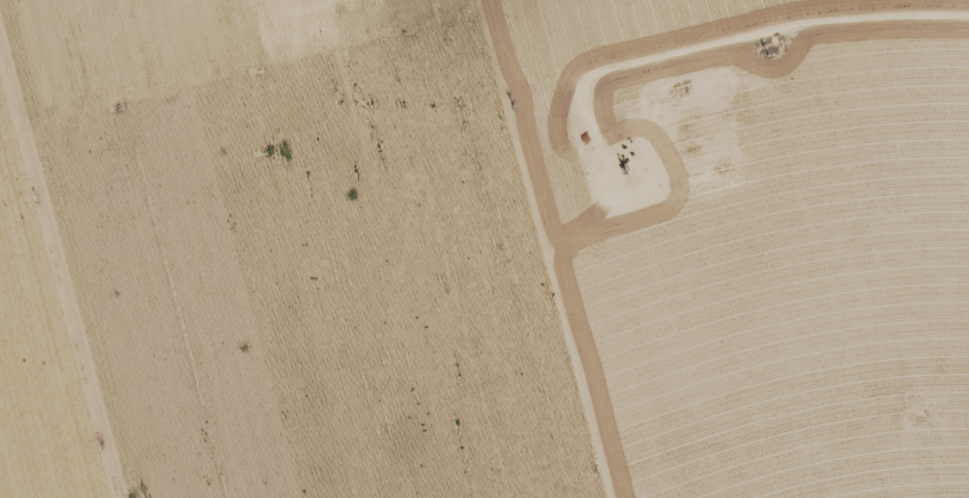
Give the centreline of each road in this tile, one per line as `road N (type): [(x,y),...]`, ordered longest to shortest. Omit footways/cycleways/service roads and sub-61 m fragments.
road 1 (track): [(656,497),(600,395),(534,161),(496,61),(452,46),(0,181)]
road 2 (track): [(505,85),(615,0)]

